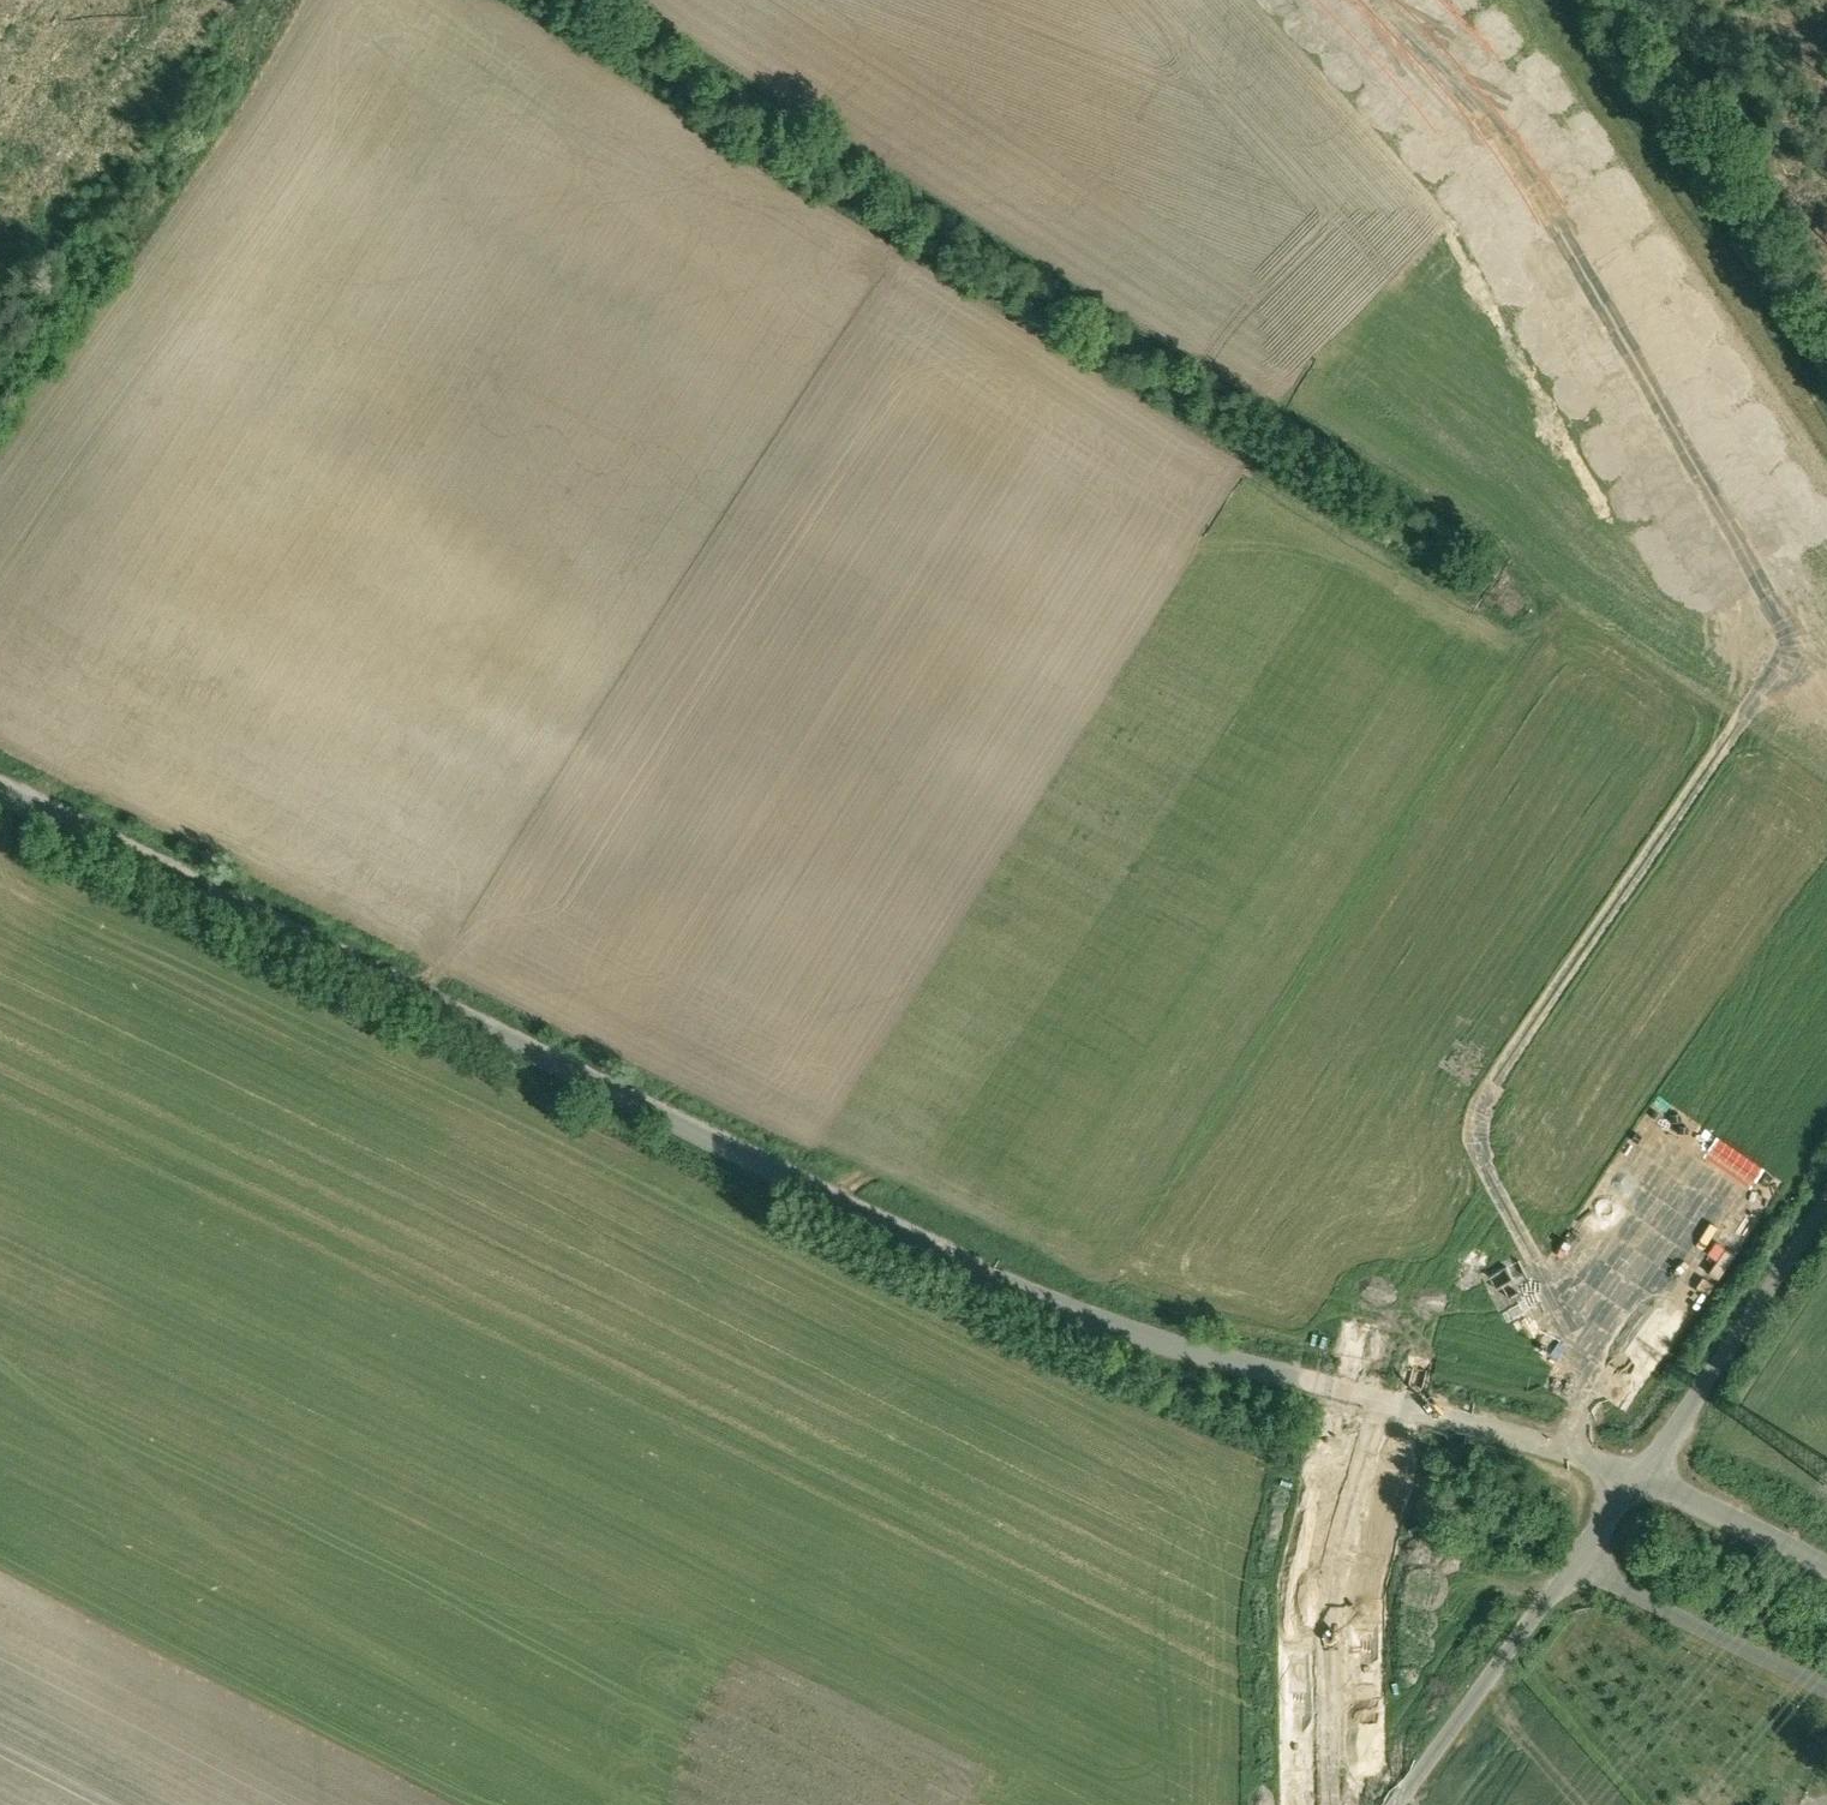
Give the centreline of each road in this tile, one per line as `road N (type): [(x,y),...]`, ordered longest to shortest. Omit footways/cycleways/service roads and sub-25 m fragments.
road 1 (unclassified): [(1648,1477),(1116,1329),(0,825)]
road 2 (unclassified): [(1402,1804),(1648,1477)]
road 3 (unclassified): [(1826,1205),(1648,1477)]
road 4 (unclassified): [(1648,1477),(1826,1567)]

